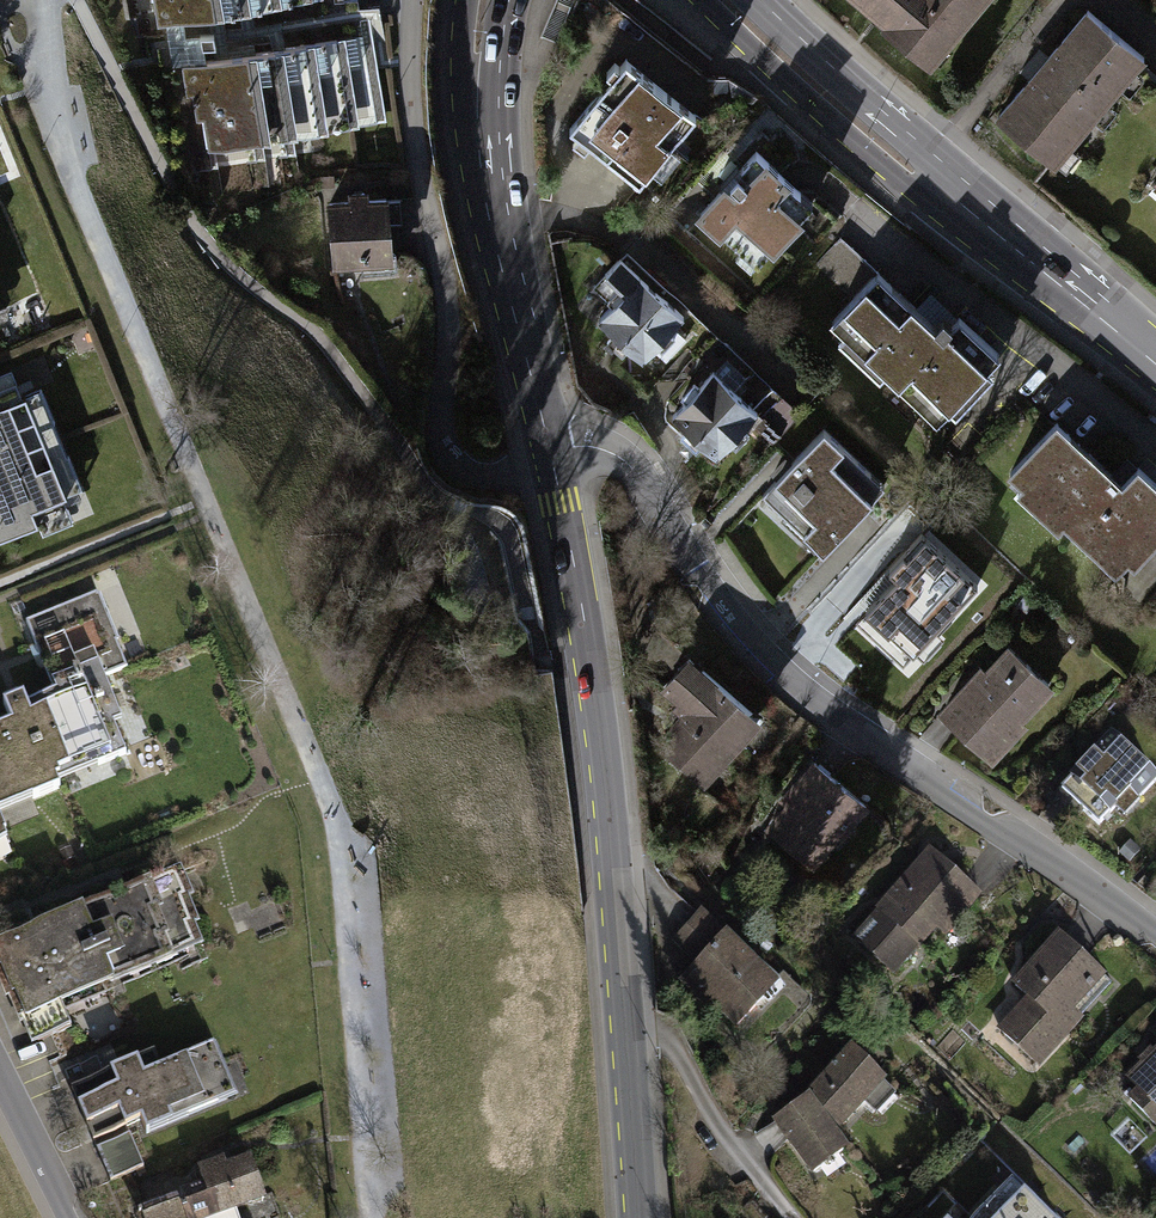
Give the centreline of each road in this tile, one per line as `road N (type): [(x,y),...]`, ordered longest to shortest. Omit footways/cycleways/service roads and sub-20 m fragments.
road 1 (residential): [(1155,942),(785,683),(729,621),(626,468),(589,450),(548,461)]
road 2 (secondary): [(641,1217),(590,655),(548,461)]
road 3 (residential): [(548,461),(493,477),(453,461),(444,445),(446,313),(410,127),(409,0)]
road 4 (secondary): [(548,461),(492,209),(476,89)]
road 5 (residential): [(1155,441),(860,205)]
road 6 (secondary): [(704,0),(895,171),(938,189)]
road 7 (secondary): [(1155,364),(938,189)]
road 8 (secondary): [(938,189),(904,132),(760,0)]
road 9 (residential): [(0,1078),(69,1217)]

